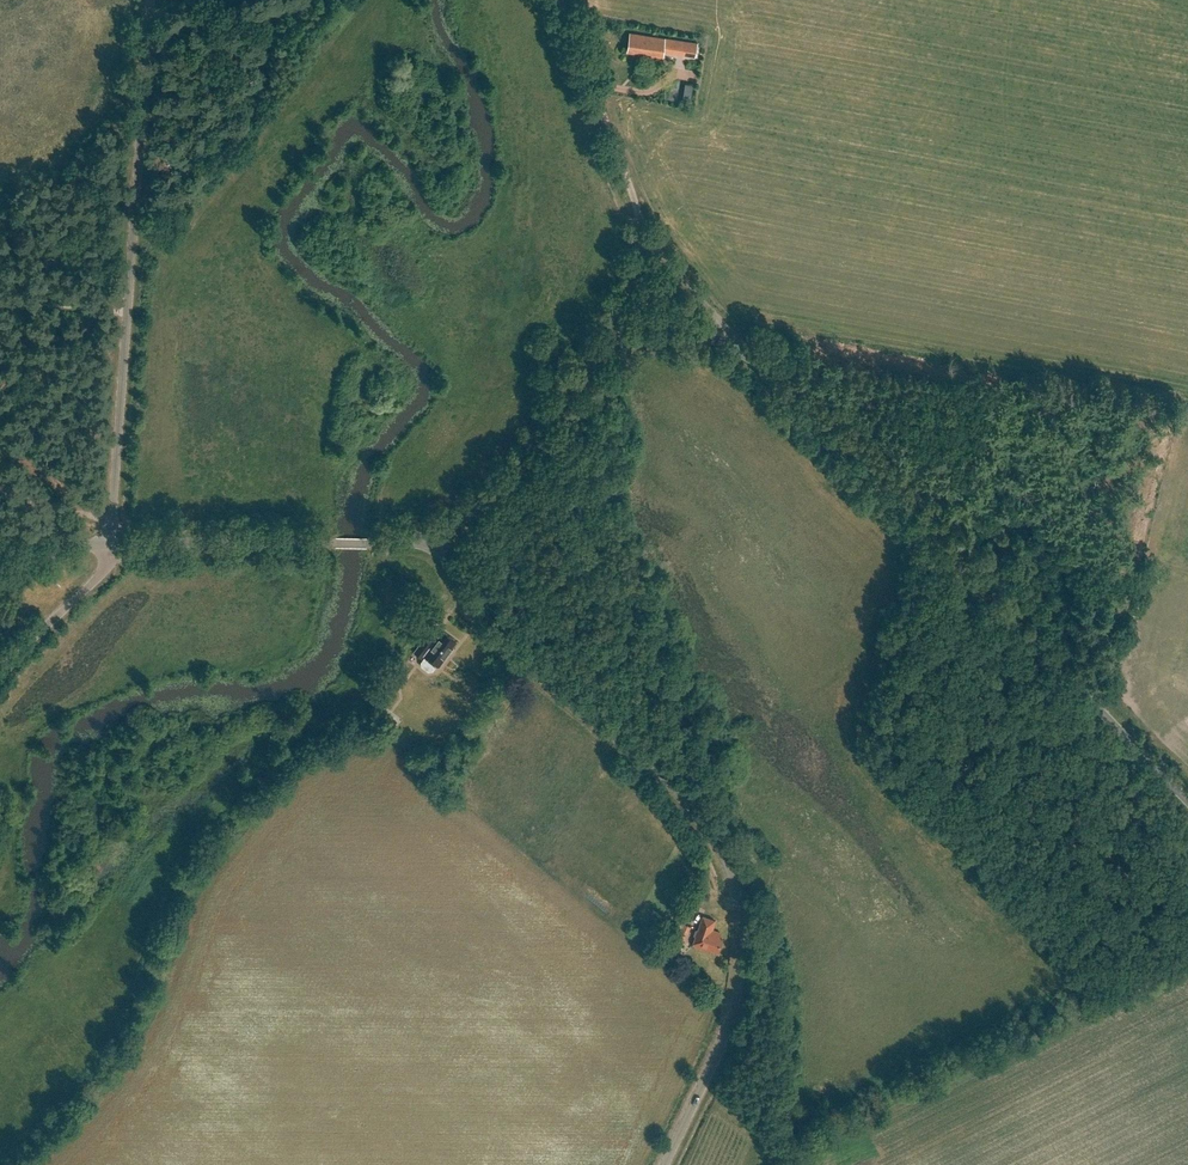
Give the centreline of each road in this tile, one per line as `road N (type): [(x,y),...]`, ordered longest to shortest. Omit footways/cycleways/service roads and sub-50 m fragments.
road 1 (unclassified): [(666,1164),(726,1038),(736,996),(737,908),(728,868),(649,763),(475,616),(436,534)]
road 2 (unclassified): [(1187,797),(747,351)]
road 3 (unclassified): [(112,546),(151,0)]
road 4 (unclassified): [(436,534),(492,496),(605,349)]
road 5 (residential): [(639,219),(561,0)]
road 6 (unclassified): [(112,546),(336,542)]
road 7 (residential): [(747,351),(639,219)]
road 8 (unclassified): [(0,669),(94,583),(112,546)]
road 9 (unclassified): [(747,351),(688,339),(605,349)]
road 10 (residential): [(605,349),(638,256),(639,219)]

